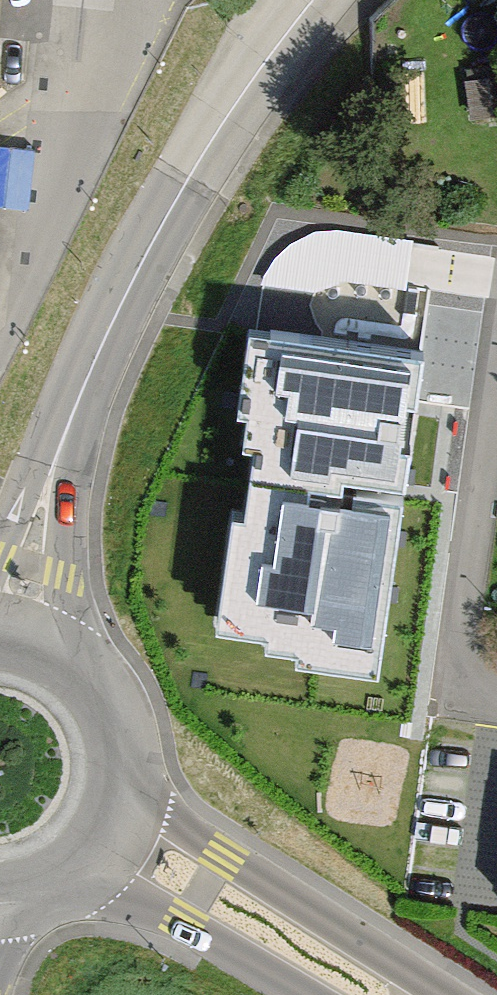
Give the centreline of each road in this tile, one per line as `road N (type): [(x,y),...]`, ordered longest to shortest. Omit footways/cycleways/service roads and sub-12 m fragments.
road 1 (secondary): [(6,641),(119,313),(242,96),(315,0)]
road 2 (residential): [(496,353),(457,672),(480,700),(496,703)]
road 3 (primary): [(431,994),(221,854),(132,778)]
road 4 (primary): [(78,879),(299,994)]
road 5 (primary): [(132,778),(127,737),(110,700),(82,670),(46,649),(6,641)]

